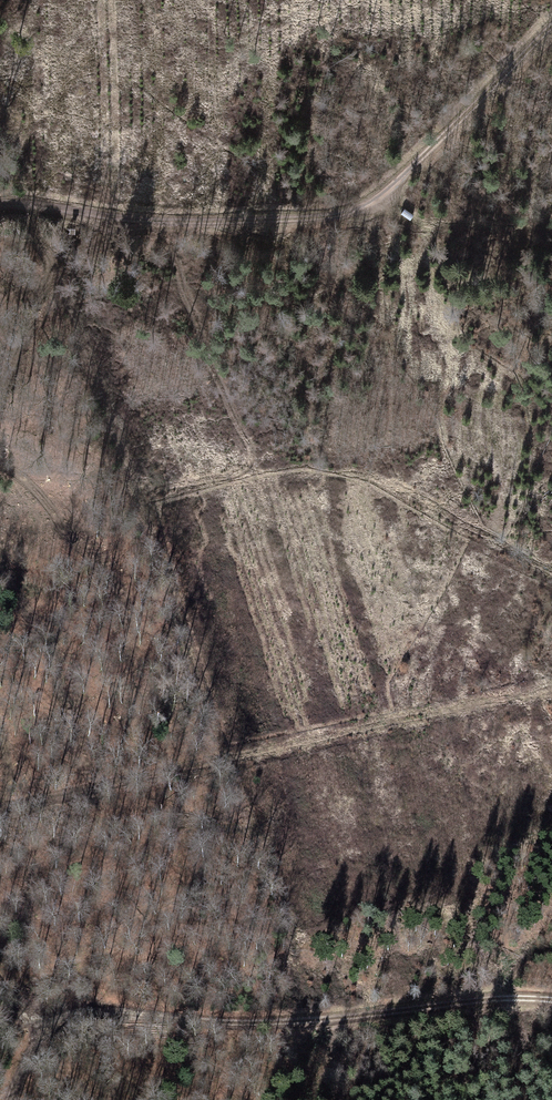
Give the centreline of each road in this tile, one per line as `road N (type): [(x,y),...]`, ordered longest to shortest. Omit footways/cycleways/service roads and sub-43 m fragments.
road 1 (track): [(551,1001),(276,1020),(114,1007),(82,1012),(50,1032),(18,1069),(8,1099)]
road 2 (track): [(0,810),(551,686)]
road 3 (track): [(0,199),(133,219),(250,223),(334,214)]
road 4 (track): [(551,22),(380,196),(334,214)]
road 5 (track): [(334,214),(551,224)]

